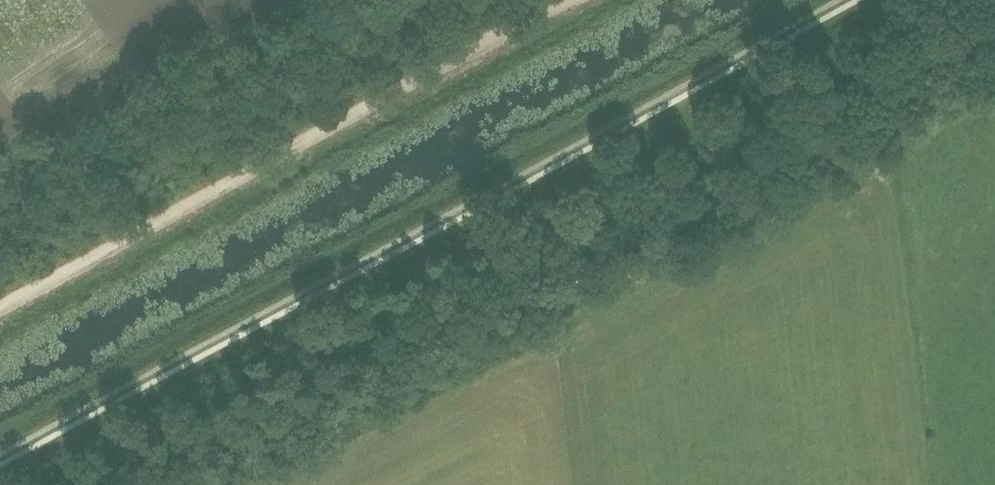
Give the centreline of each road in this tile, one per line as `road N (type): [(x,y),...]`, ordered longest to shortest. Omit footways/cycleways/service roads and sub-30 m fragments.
road 1 (track): [(865,0),(0,470)]
road 2 (track): [(568,0),(0,309)]

